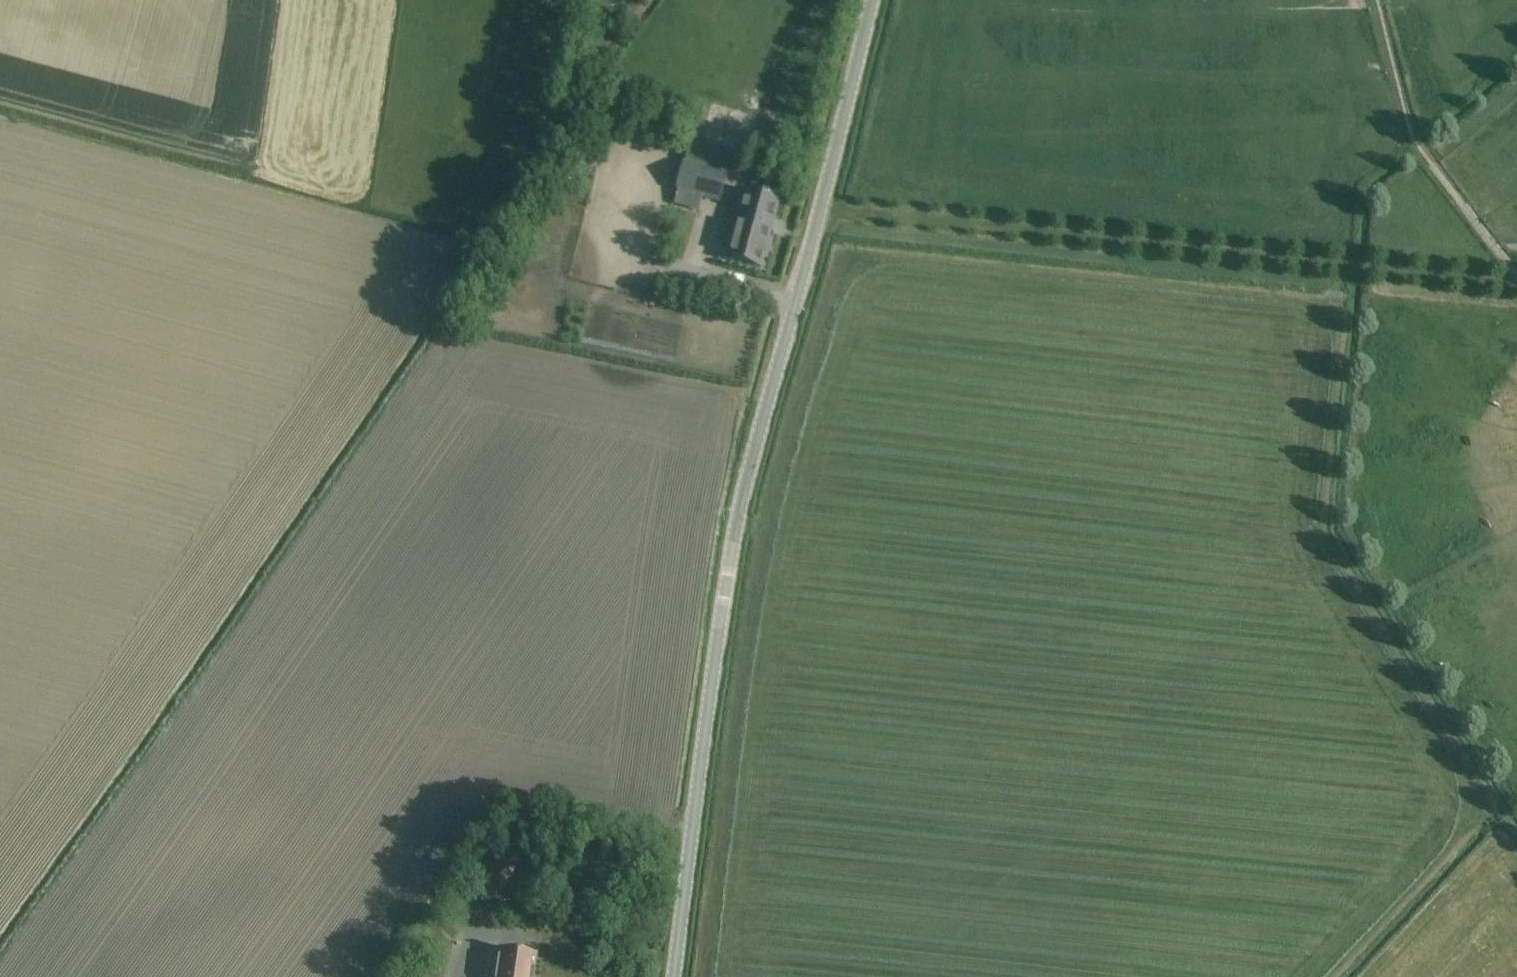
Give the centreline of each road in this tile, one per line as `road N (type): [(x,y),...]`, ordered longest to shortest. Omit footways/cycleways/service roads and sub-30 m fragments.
road 1 (unclassified): [(675,976),(737,518),(872,0)]

